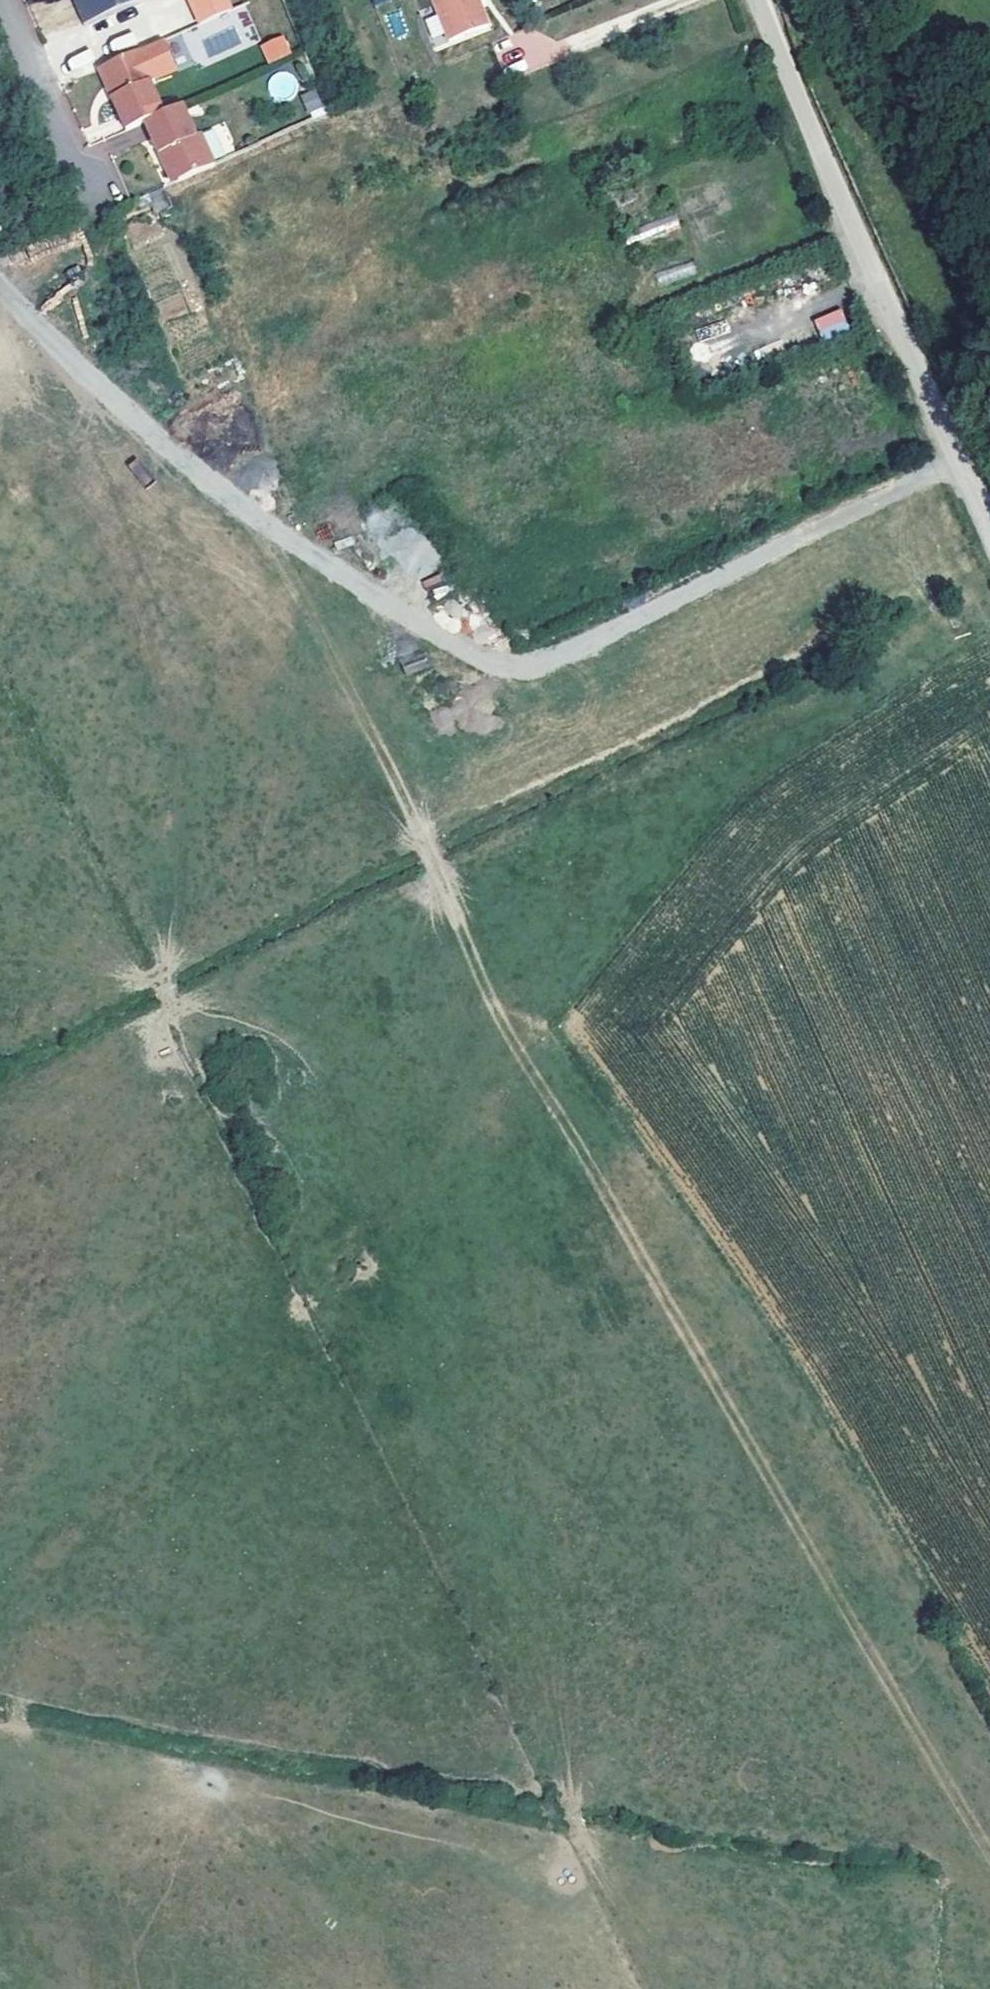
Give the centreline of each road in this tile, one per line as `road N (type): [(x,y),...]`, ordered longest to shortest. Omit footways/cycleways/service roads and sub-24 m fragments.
road 1 (residential): [(760,0),(989,543)]
road 2 (residential): [(88,178),(66,151),(2,0)]

